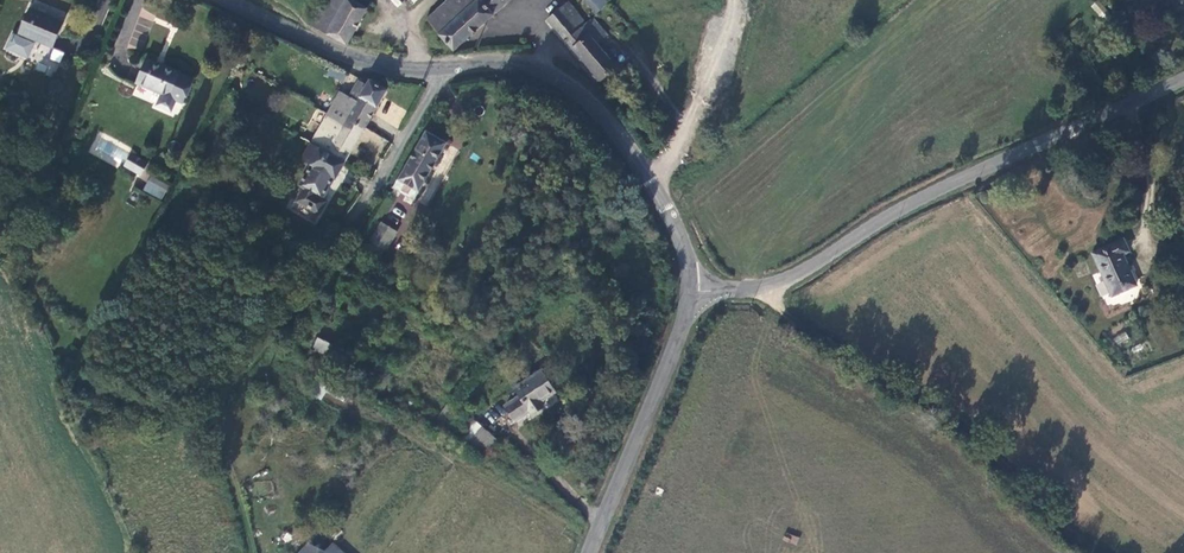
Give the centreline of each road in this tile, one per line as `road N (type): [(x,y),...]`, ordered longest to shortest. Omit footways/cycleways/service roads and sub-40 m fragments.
road 1 (unclassified): [(1183,78),(954,181),(783,280),(693,293)]
road 2 (track): [(731,291),(903,378),(1003,451),(1116,552)]
road 3 (tertiary): [(693,293),(692,272),(657,192),(590,98),(516,62),(437,68)]
road 4 (tertiary): [(587,552),(693,293)]
road 5 (tertiary): [(437,68),(358,60),(233,0)]
road 6 (unclassified): [(437,68),(345,233)]

